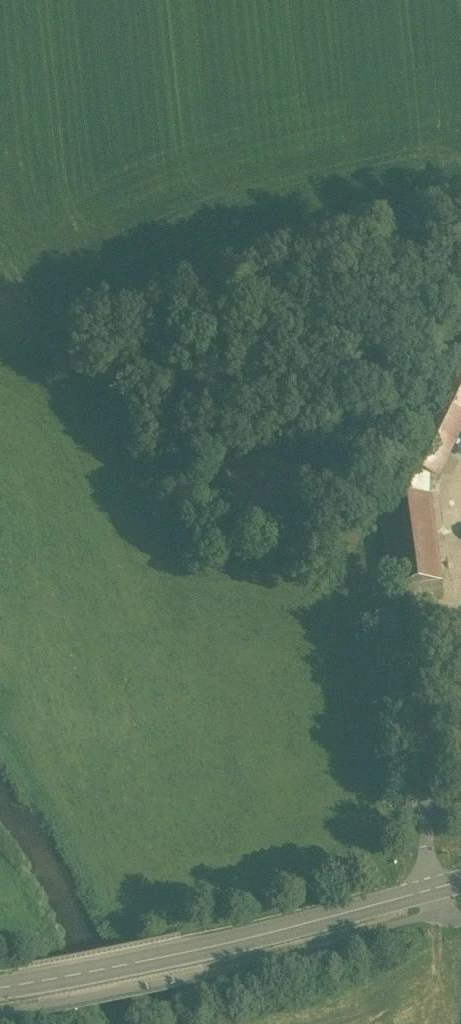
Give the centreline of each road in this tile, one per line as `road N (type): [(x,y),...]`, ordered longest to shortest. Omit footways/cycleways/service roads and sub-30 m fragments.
road 1 (unclassified): [(460,312),(371,493),(374,557),(416,717),(428,893)]
road 2 (tertiary): [(0,992),(191,956),(428,893)]
road 3 (track): [(128,904),(141,947),(186,1023)]

